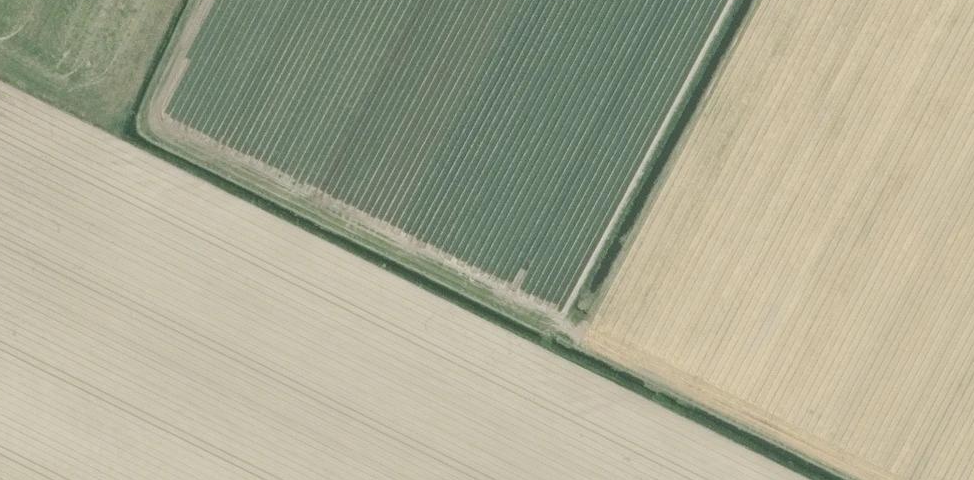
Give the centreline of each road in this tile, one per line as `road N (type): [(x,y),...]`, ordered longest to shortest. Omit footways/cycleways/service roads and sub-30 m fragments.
road 1 (track): [(205,0),(152,115),(159,129),(871,479)]

